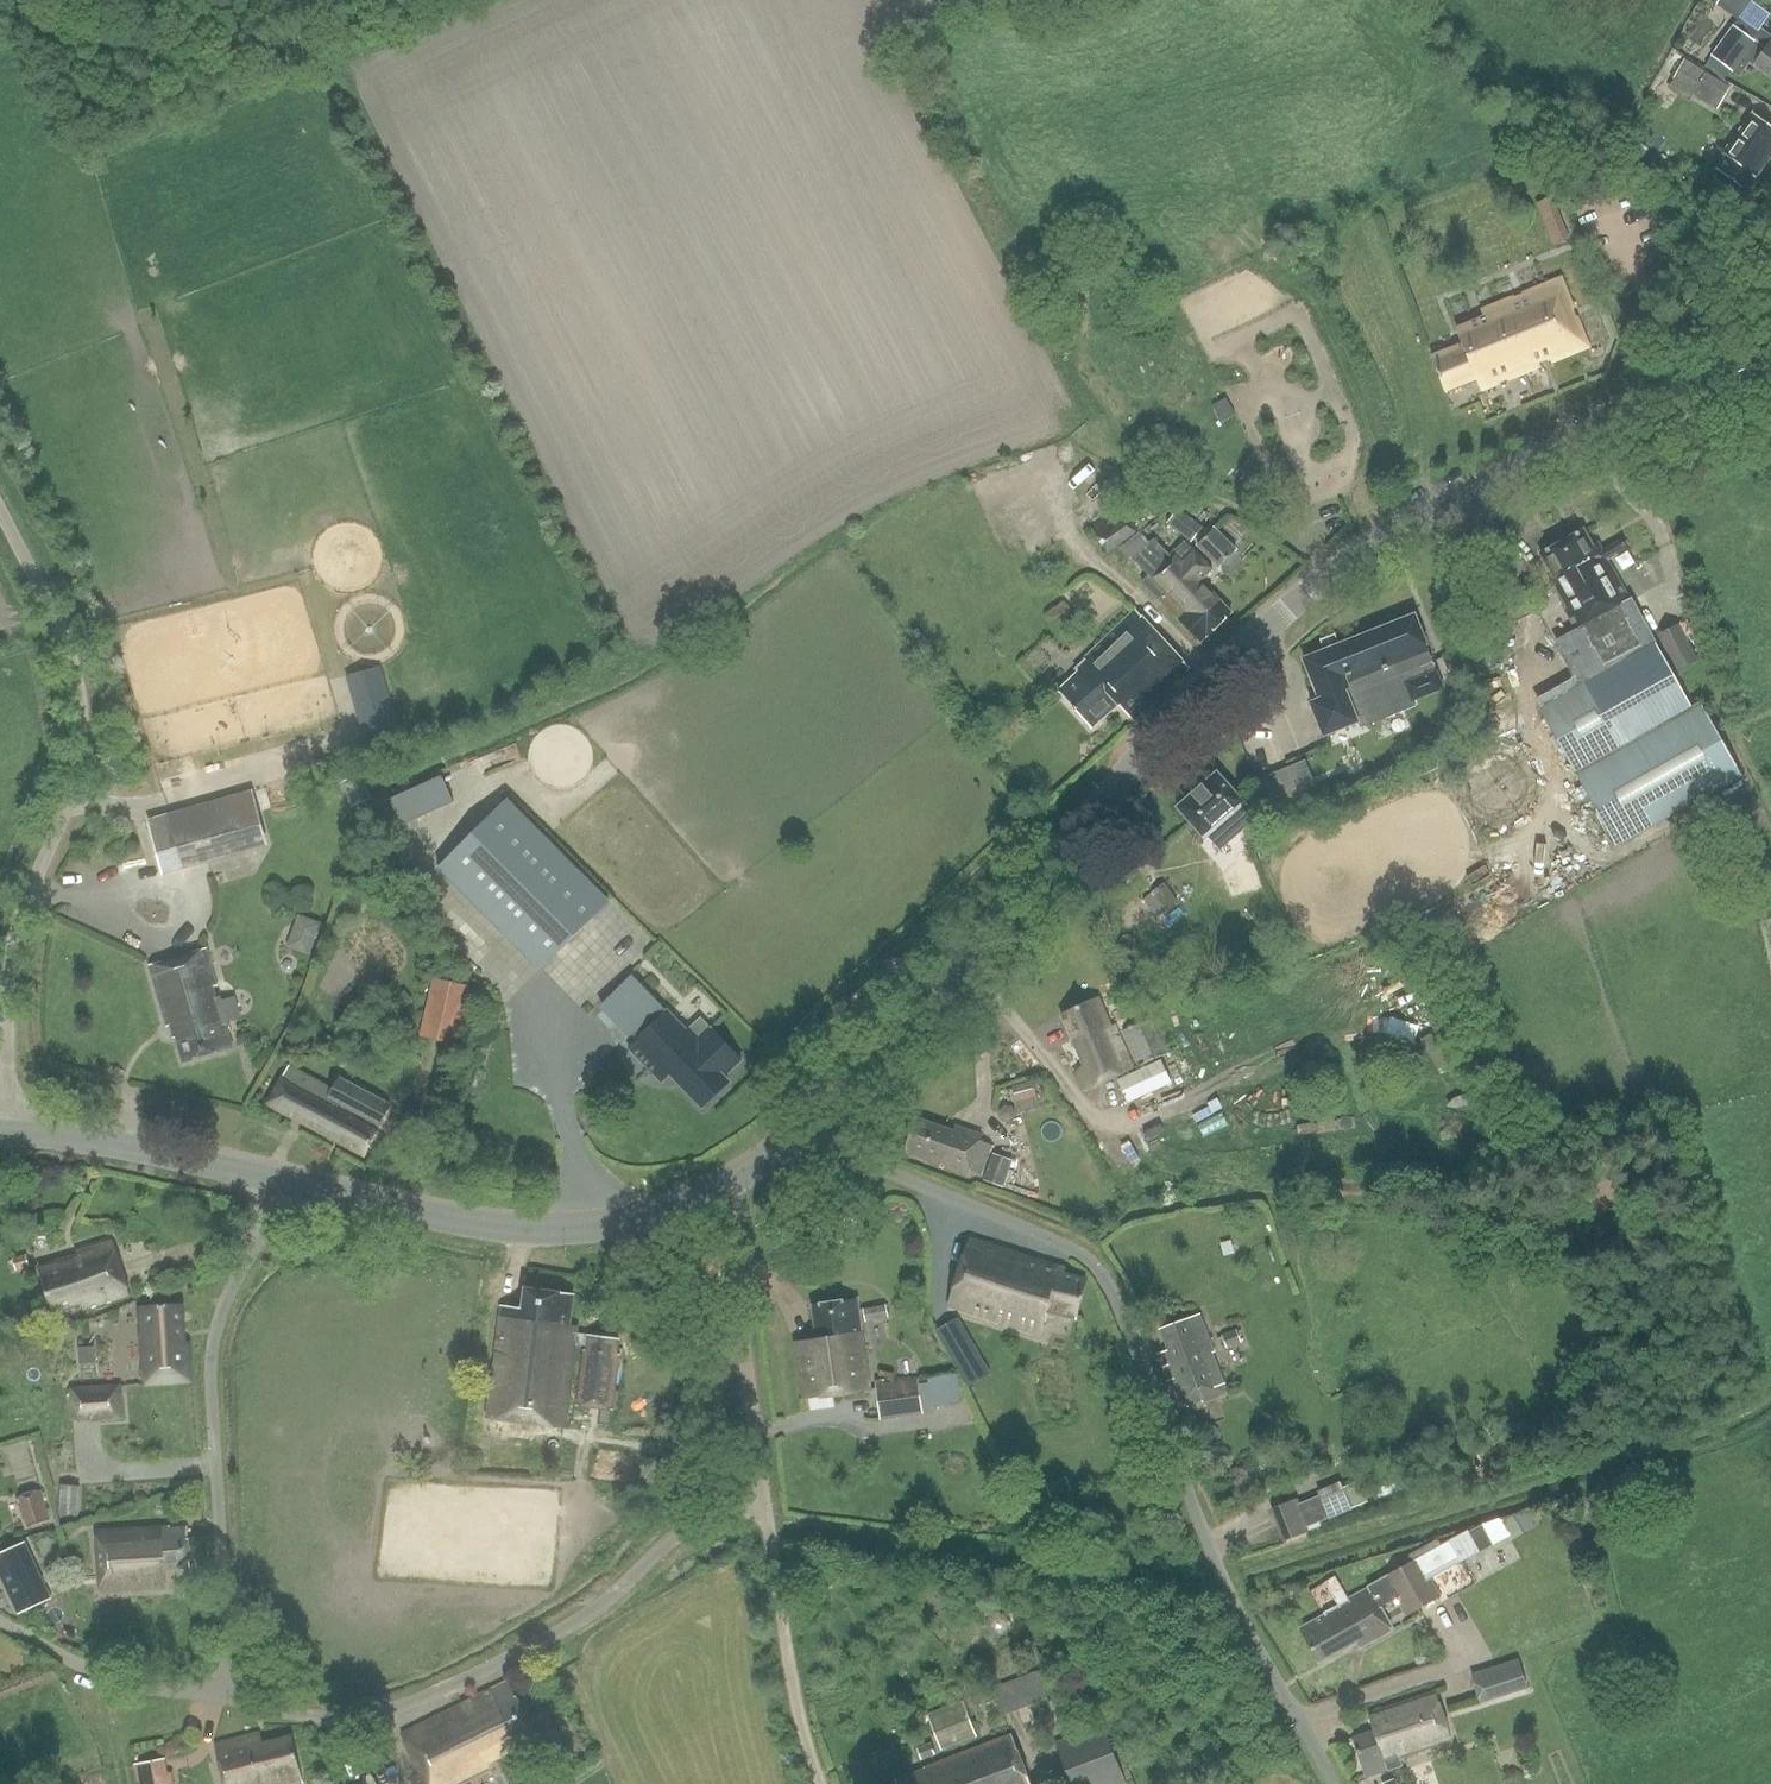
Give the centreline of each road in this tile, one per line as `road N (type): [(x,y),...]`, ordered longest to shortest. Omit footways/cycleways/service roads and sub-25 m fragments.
road 1 (tertiary): [(818,1122),(1201,692),(1299,601),(1387,538),(1770,345)]
road 2 (residential): [(1333,1783),(1236,1607),(1120,1306),(1097,1267),(1057,1240),(853,1154),(818,1122)]
road 3 (unclassified): [(4,1129),(15,928),(75,782),(82,711),(48,600),(0,511)]
road 4 (residential): [(231,1693),(317,1716),(369,1715),(441,1690),(591,1612),(672,1538),(765,1503)]
road 5 (residential): [(231,1693),(213,1355),(220,1319),(286,1183)]
road 6 (tertiary): [(286,1183),(533,1232),(622,1229),(723,1193)]
road 7 (unclassified): [(765,1503),(723,1193)]
road 8 (tertiary): [(4,1129),(286,1183)]
road 9 (unclassified): [(824,1783),(788,1653),(765,1503)]
road 10 (residential): [(231,1693),(159,1690),(97,1674),(0,1622)]

